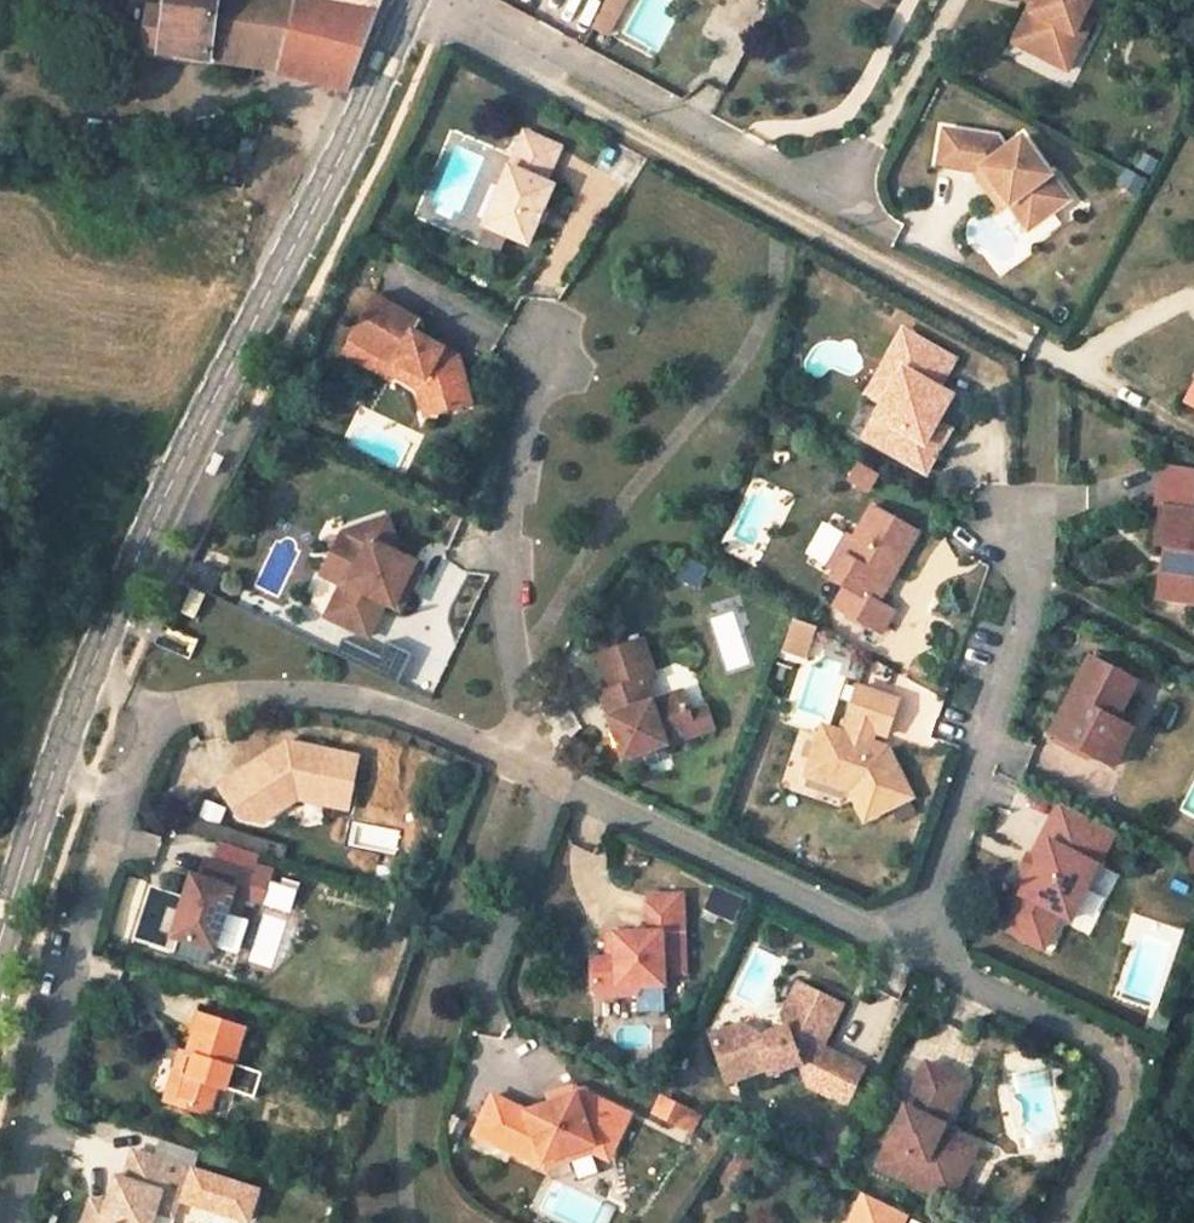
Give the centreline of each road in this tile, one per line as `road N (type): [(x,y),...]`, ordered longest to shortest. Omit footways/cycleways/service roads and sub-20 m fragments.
road 1 (residential): [(87,685),(179,467),(409,0)]
road 2 (residential): [(863,207),(451,0)]
road 3 (residential): [(7,1222),(75,921),(121,795)]
road 4 (residential): [(1018,534),(1024,606),(905,956)]
road 5 (residential): [(529,764),(905,956)]
road 6 (residential): [(547,352),(504,555),(529,764)]
road 7 (residential): [(905,956),(1082,1039),(1111,1081),(1034,1222)]
road 8 (residential): [(162,715),(234,695),(366,705),(529,764)]
road 9 (residential): [(0,951),(54,774)]

